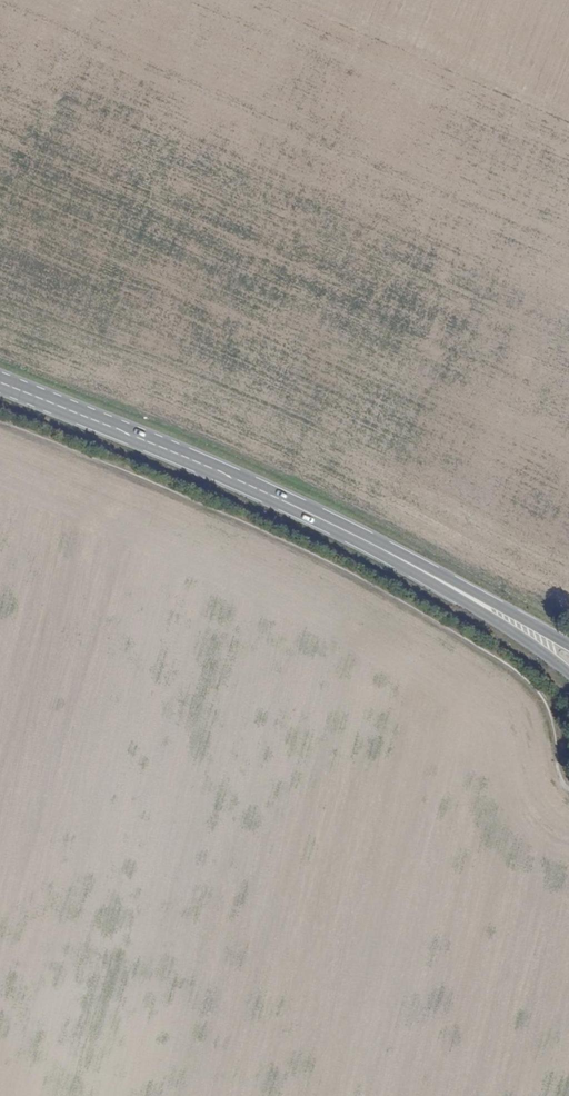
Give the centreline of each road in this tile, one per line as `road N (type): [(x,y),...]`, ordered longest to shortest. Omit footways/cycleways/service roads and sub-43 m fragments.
road 1 (secondary): [(514,622),(295,506),(0,388)]

